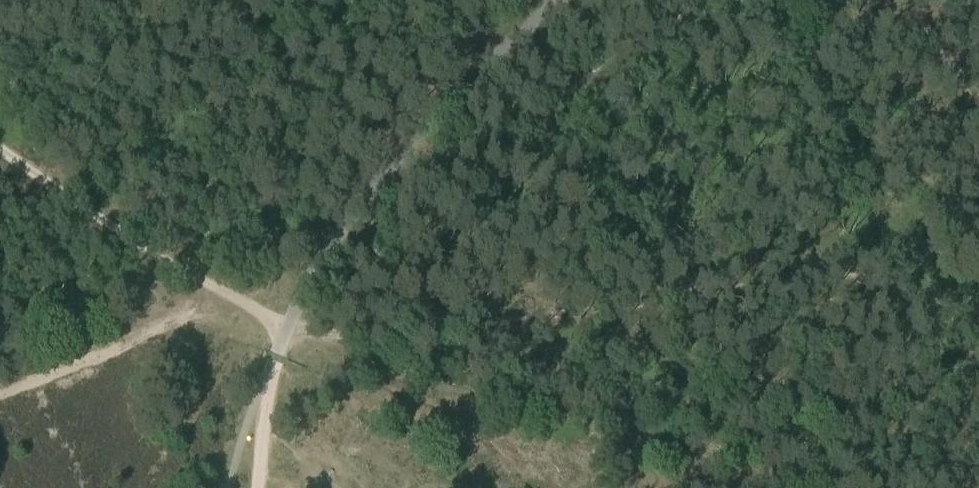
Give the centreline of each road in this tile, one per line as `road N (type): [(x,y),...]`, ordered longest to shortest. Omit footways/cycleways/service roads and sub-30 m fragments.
road 1 (track): [(287,328),(369,191),(555,0)]
road 2 (track): [(228,295),(0,149)]
road 3 (track): [(270,366),(260,487)]

